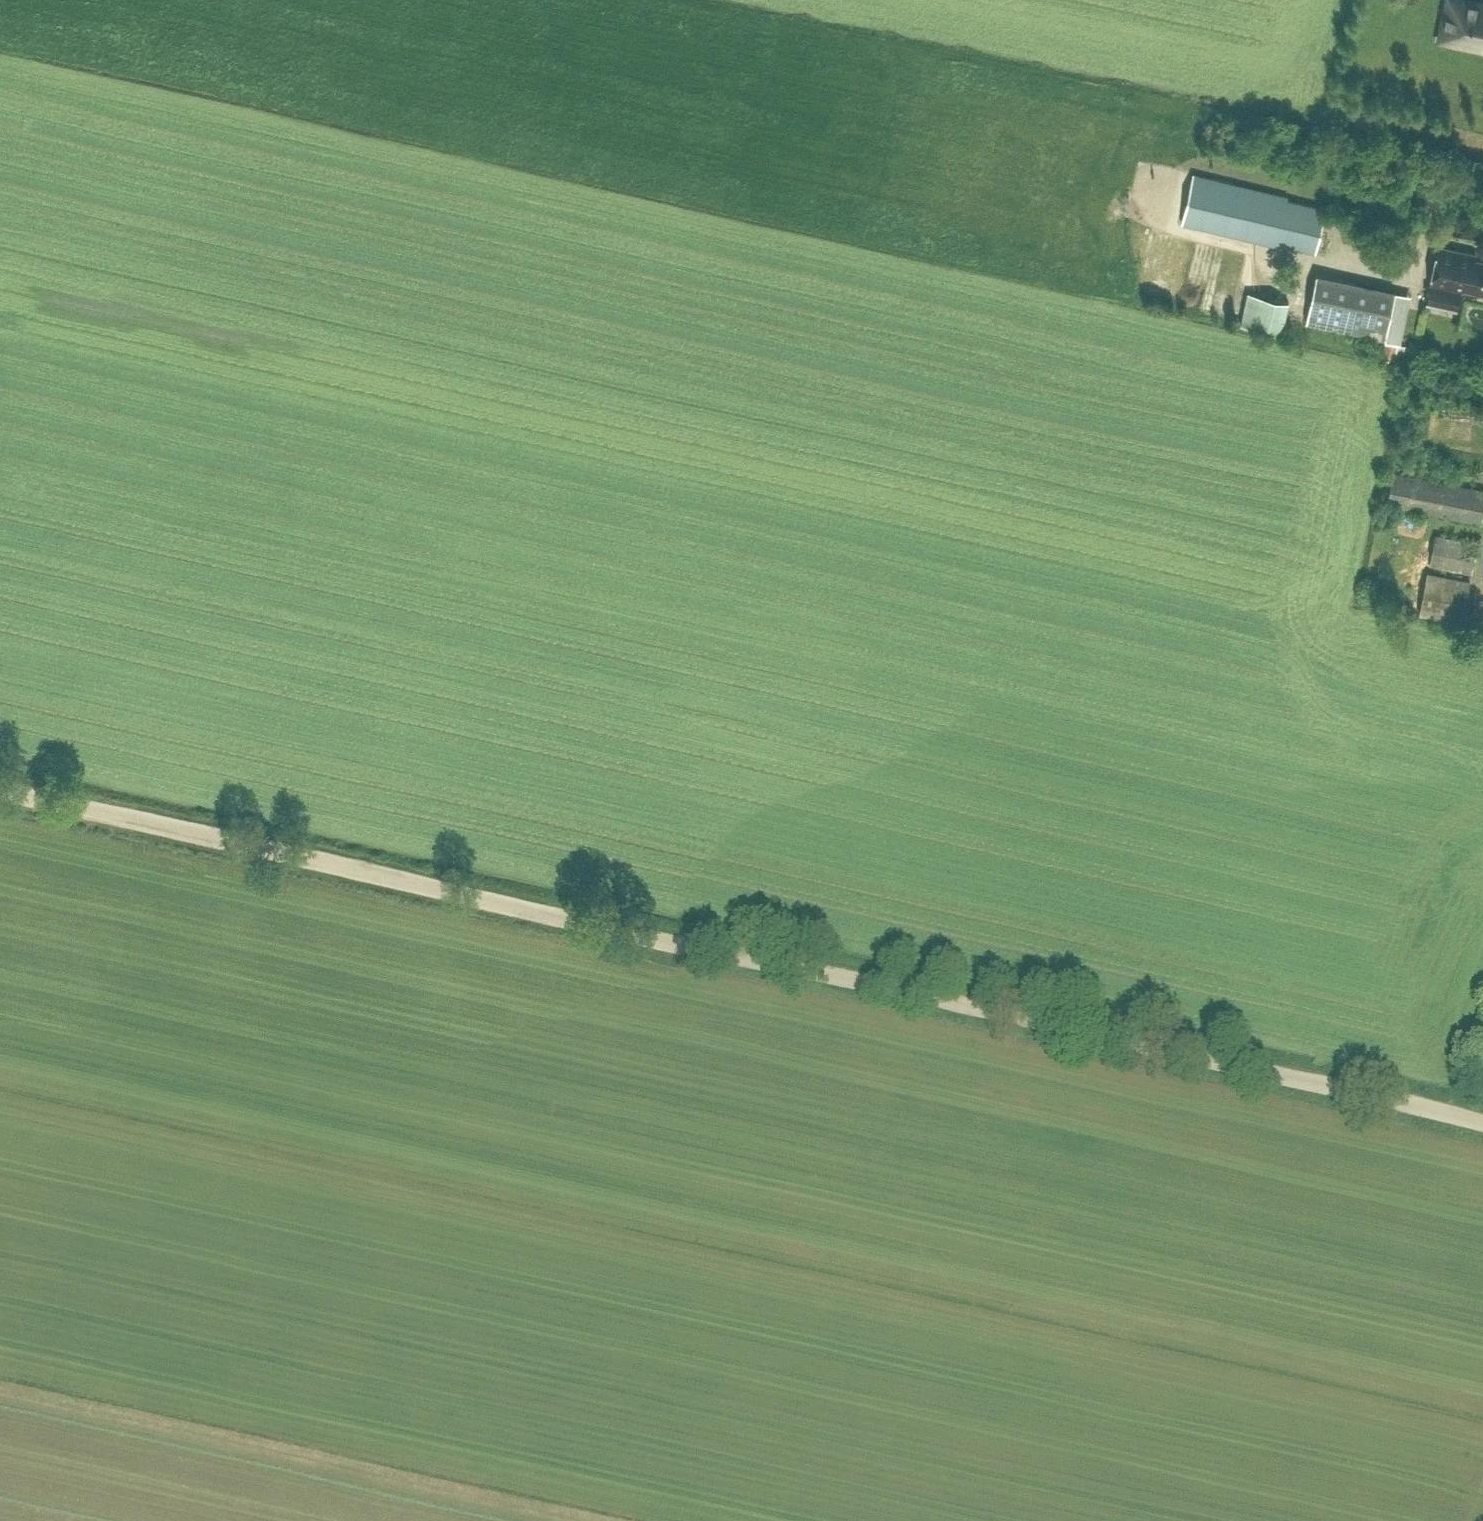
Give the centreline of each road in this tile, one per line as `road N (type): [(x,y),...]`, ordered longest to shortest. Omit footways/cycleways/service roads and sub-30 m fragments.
road 1 (track): [(0,791),(1482,1124)]

